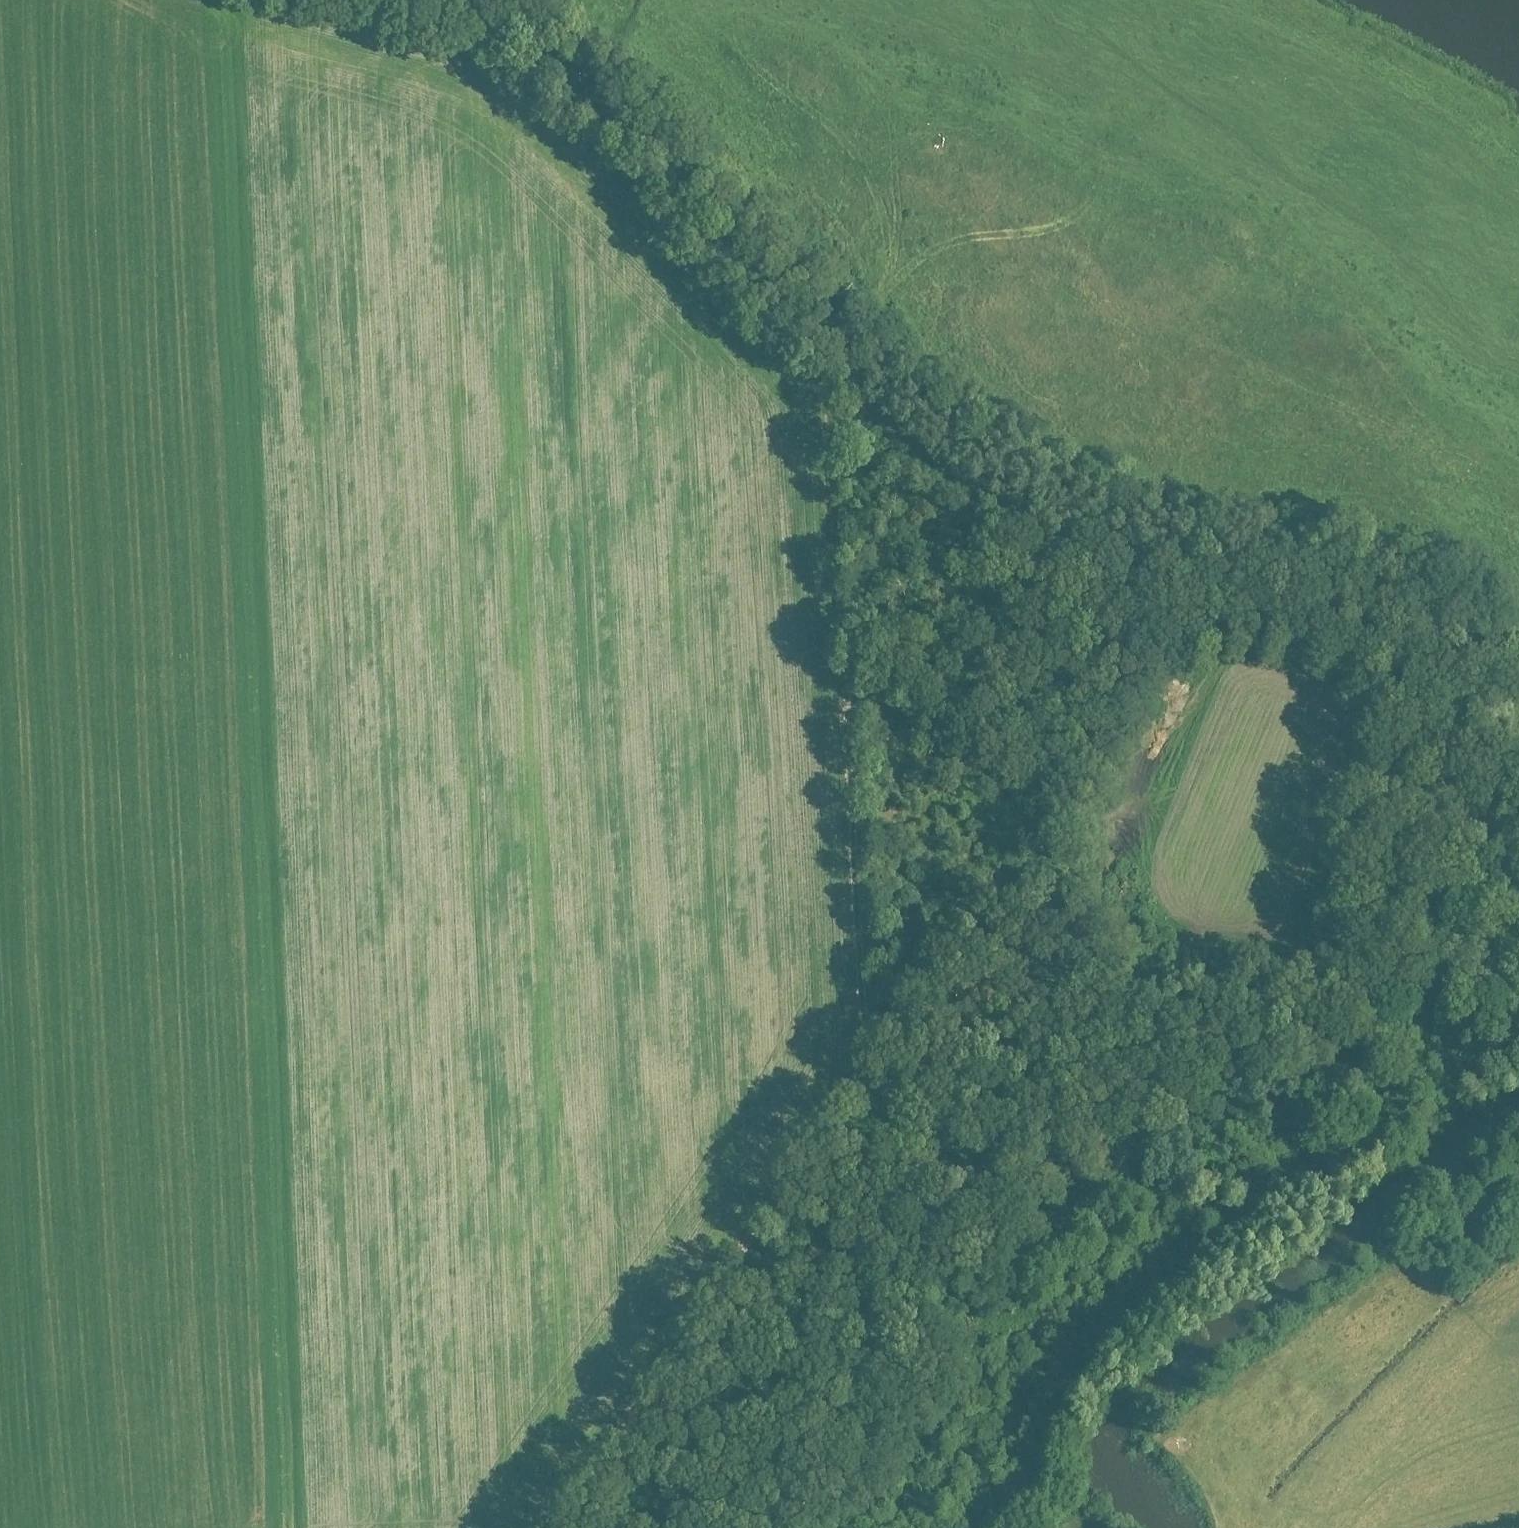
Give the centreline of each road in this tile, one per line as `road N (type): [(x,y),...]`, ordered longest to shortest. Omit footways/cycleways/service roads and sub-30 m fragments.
road 1 (track): [(864,323),(838,352),(825,391),(863,1065),(550,1527)]
road 2 (track): [(261,0),(489,72),(561,127),(825,391)]

